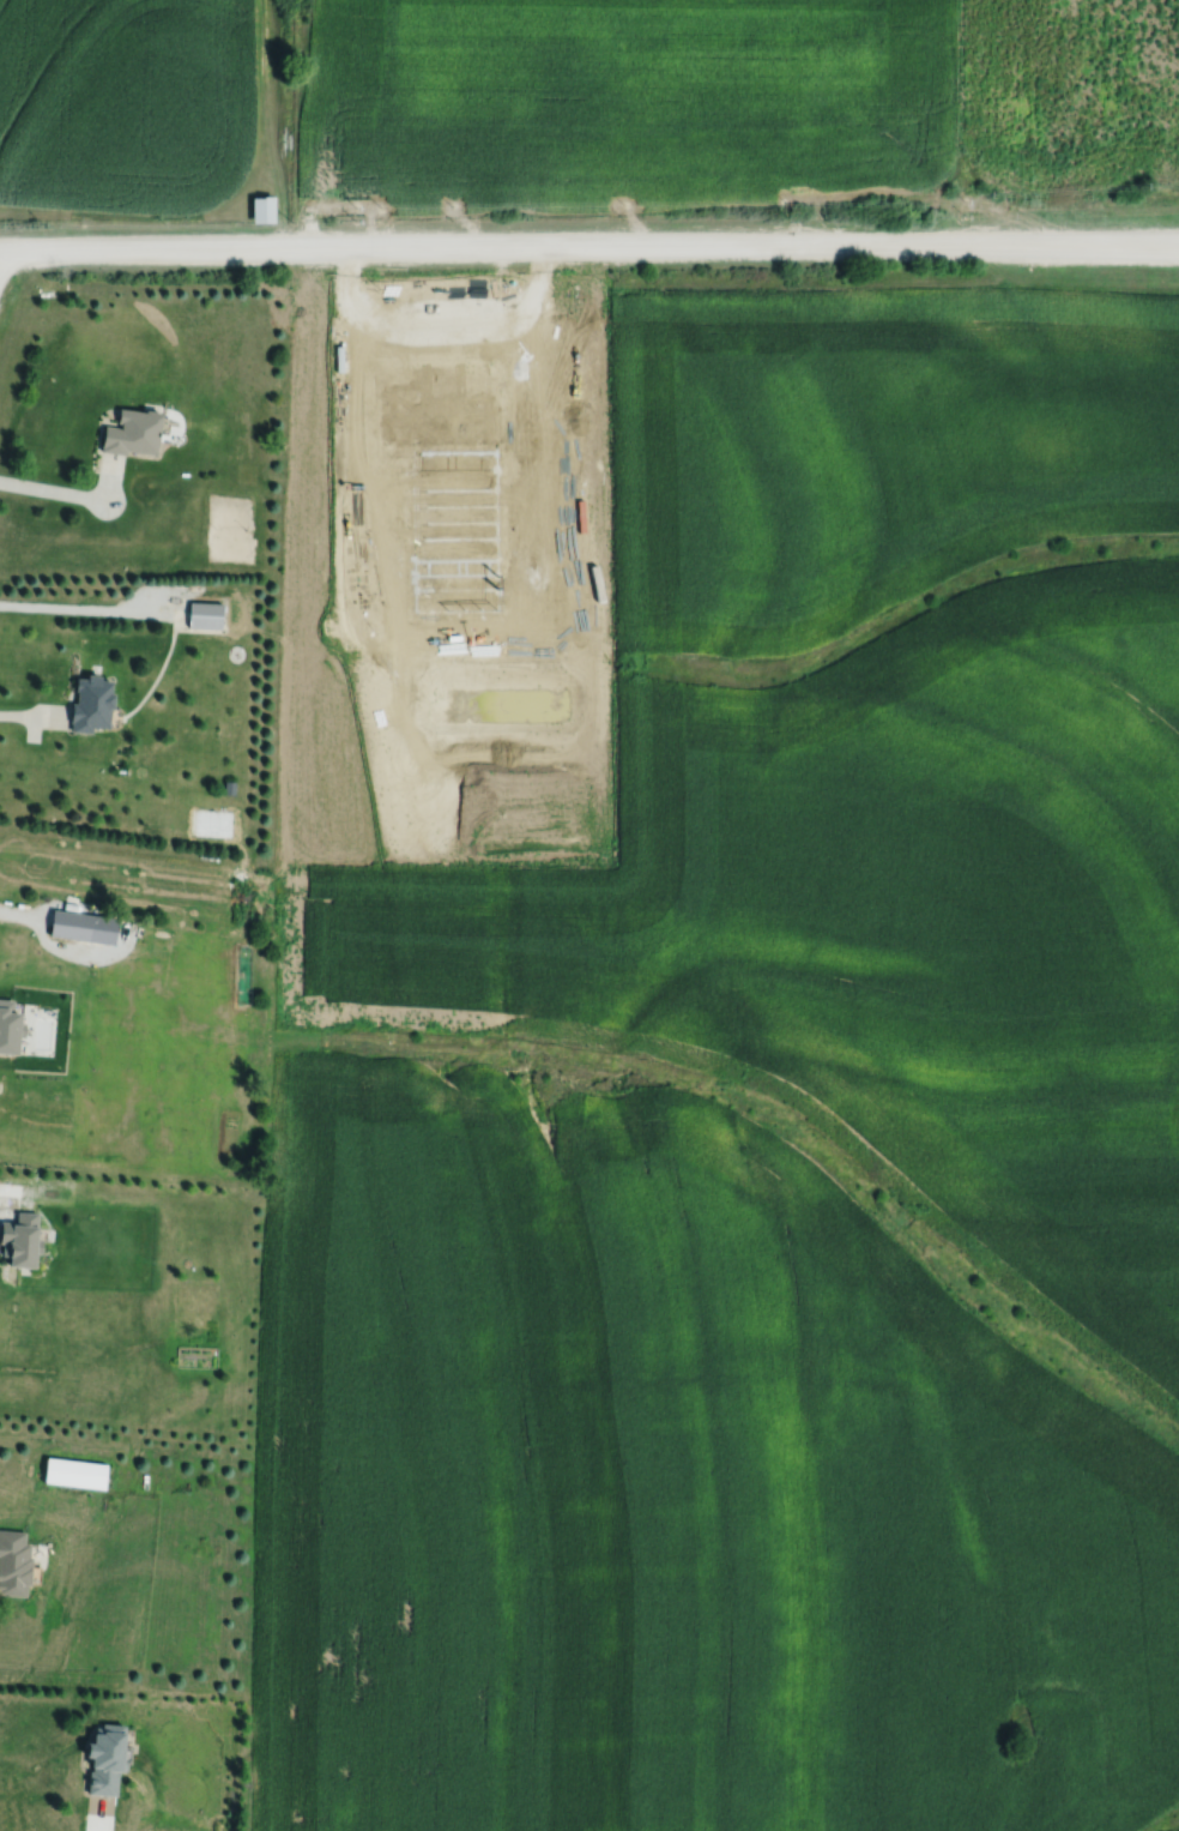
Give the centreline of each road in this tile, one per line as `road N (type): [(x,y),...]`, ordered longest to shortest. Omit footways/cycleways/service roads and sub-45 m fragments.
road 1 (residential): [(0,251),(1178,247)]

